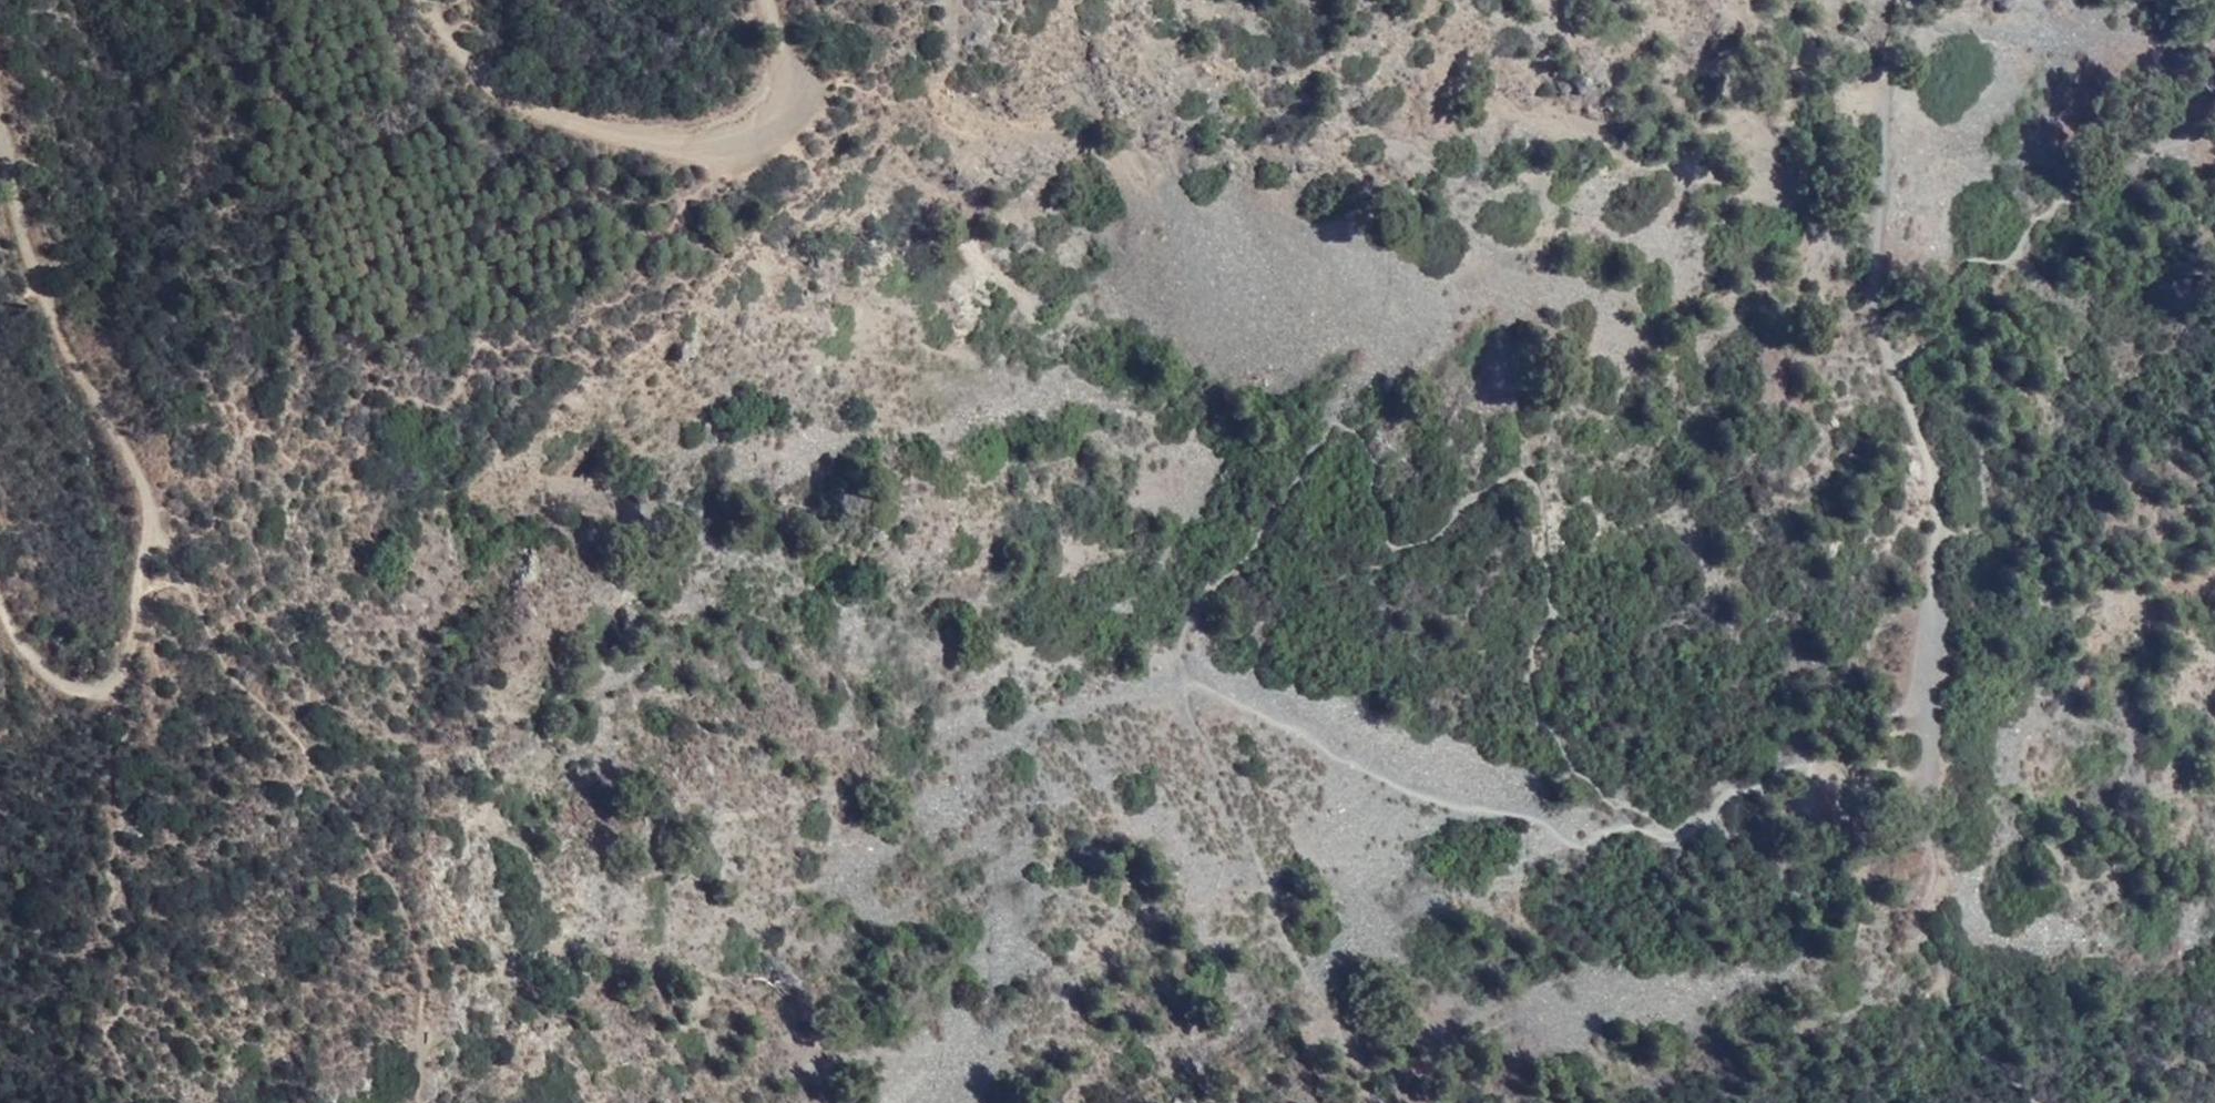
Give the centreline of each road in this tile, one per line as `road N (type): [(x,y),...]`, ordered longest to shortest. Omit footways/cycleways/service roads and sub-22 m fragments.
road 1 (track): [(1939,697),(1950,529),(1896,322),(1886,175),(1914,0)]
road 2 (track): [(773,0),(789,114),(727,149),(627,137),(527,96),(435,0)]
road 3 (track): [(0,150),(20,248),(122,432),(145,502)]
road 4 (track): [(145,502),(150,607),(124,680),(72,678),(38,656),(0,594)]
road 5 (track): [(1932,844),(1939,697)]

